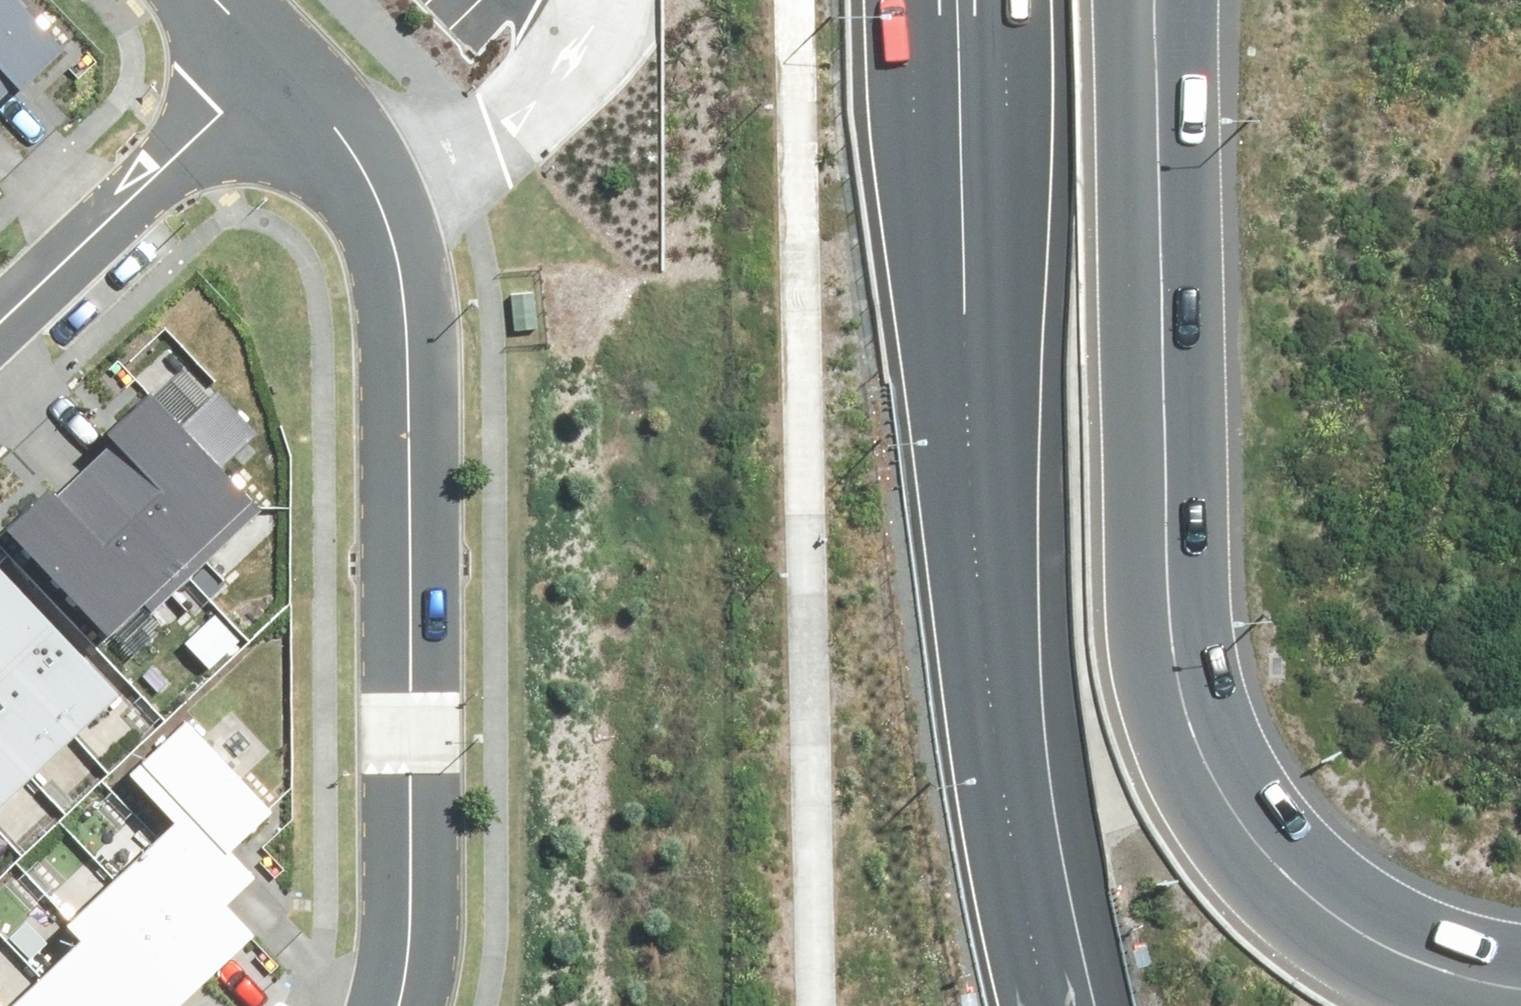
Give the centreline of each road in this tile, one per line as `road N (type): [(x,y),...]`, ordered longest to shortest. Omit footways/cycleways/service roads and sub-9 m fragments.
road 1 (residential): [(264,34),(338,112),(378,184),(399,261),(400,883),(386,1005)]
road 2 (motorway): [(1149,213),(1156,610),(1172,689),(1199,754),(1294,876),(1360,920),(1425,949),(1520,969)]
road 3 (motorway): [(998,723),(947,476),(911,172),(903,0)]
road 4 (motorway): [(998,723),(1004,0)]
road 5 (residential): [(264,34),(0,291)]
road 6 (motorway): [(1048,1005),(998,723)]
road 7 (motorway): [(1117,0),(1149,213)]
road 8 (motorway): [(1170,0),(1149,213)]

